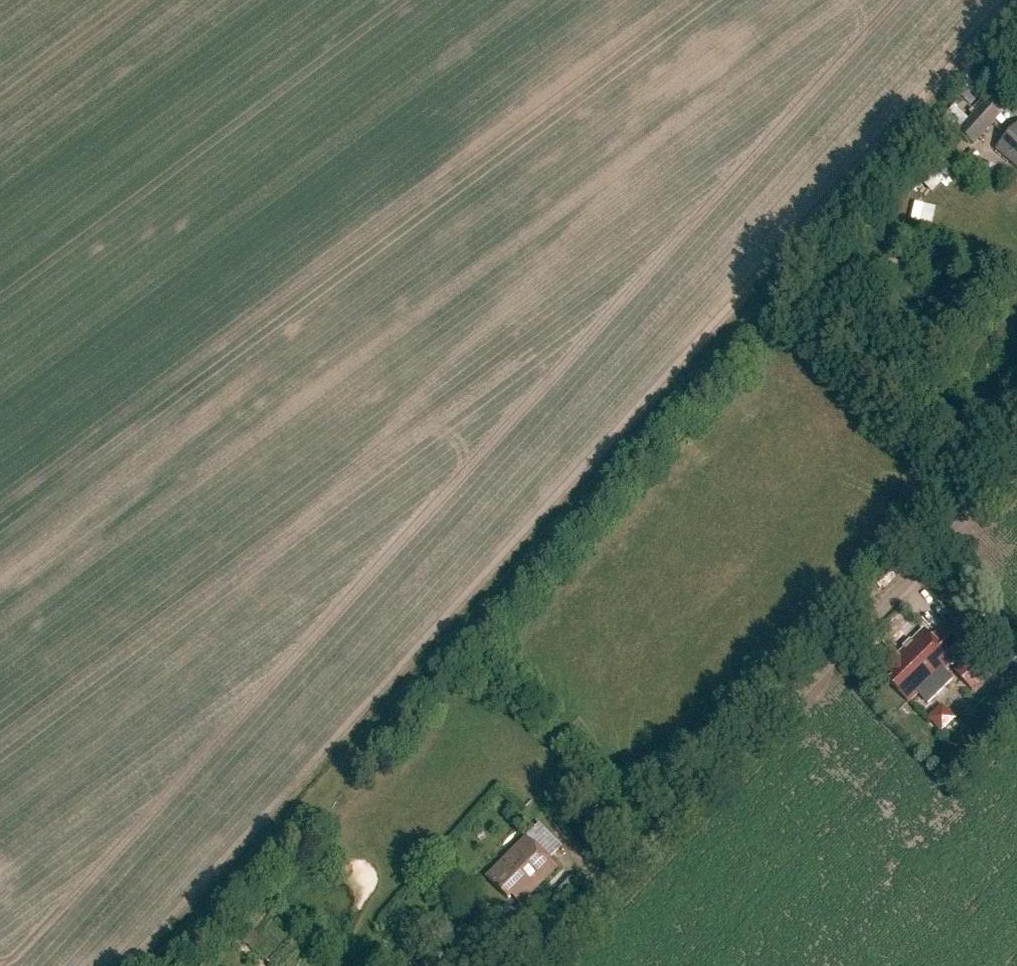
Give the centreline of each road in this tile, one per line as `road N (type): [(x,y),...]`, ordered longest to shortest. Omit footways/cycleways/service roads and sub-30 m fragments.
road 1 (unclassified): [(523,965),(1016,469)]

